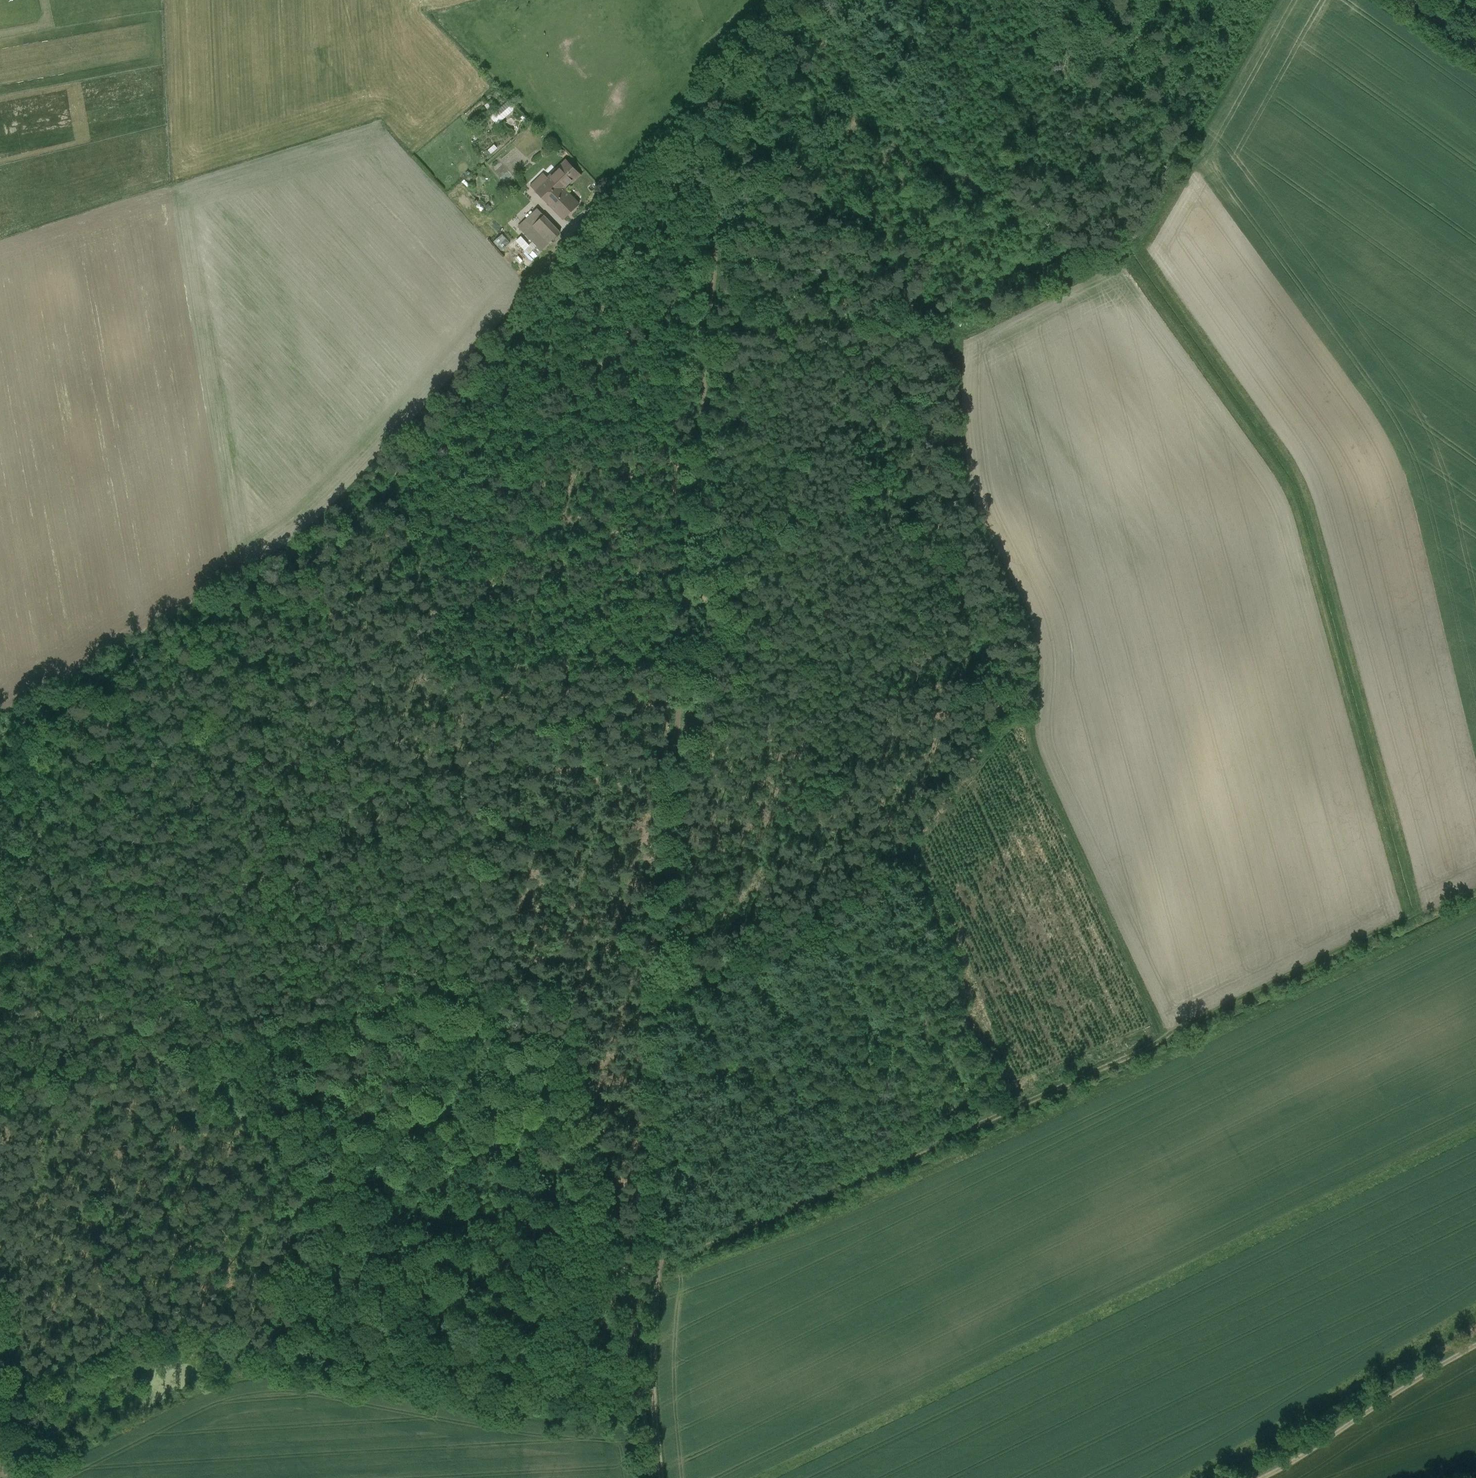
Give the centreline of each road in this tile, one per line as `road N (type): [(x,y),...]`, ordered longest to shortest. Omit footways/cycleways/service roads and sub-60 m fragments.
road 1 (track): [(662,1477),(655,1415),(669,828),(718,161),(703,105)]
road 2 (track): [(1475,1346),(1259,1477)]

